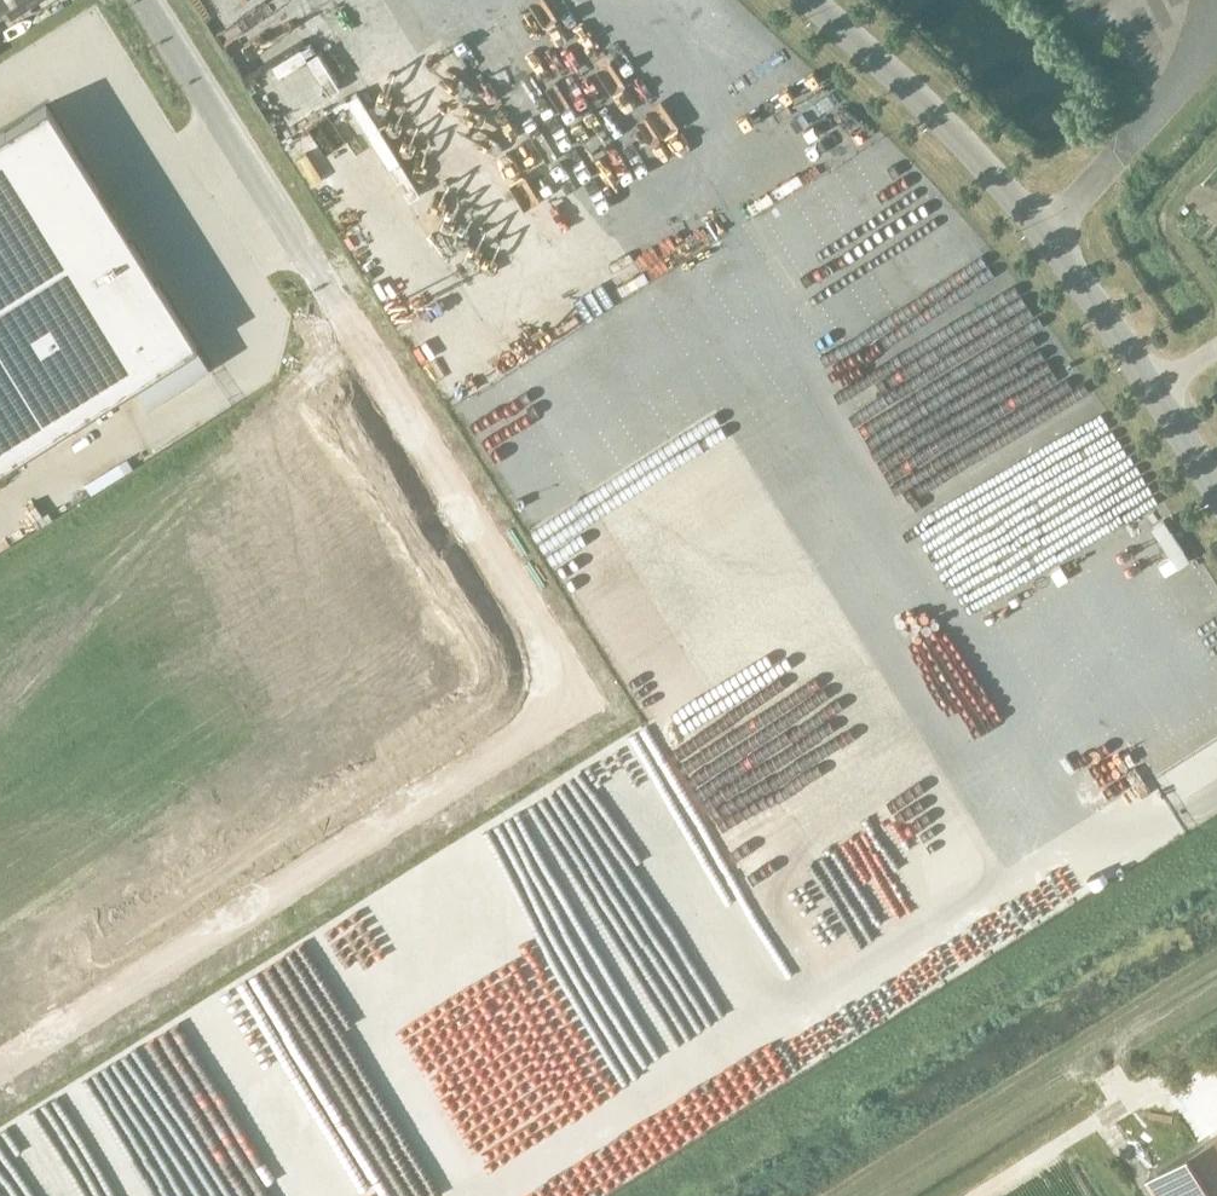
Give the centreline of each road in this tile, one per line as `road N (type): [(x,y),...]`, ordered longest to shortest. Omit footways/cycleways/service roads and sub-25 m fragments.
road 1 (unclassified): [(144,0),(582,700),(0,1064)]
road 2 (unclassified): [(1216,494),(1041,232),(931,110),(809,0)]
road 3 (track): [(865,1195),(1216,976)]
road 4 (track): [(977,1195),(1149,1089),(1206,1101)]
road 5 (track): [(1216,154),(1165,218),(1216,302)]

